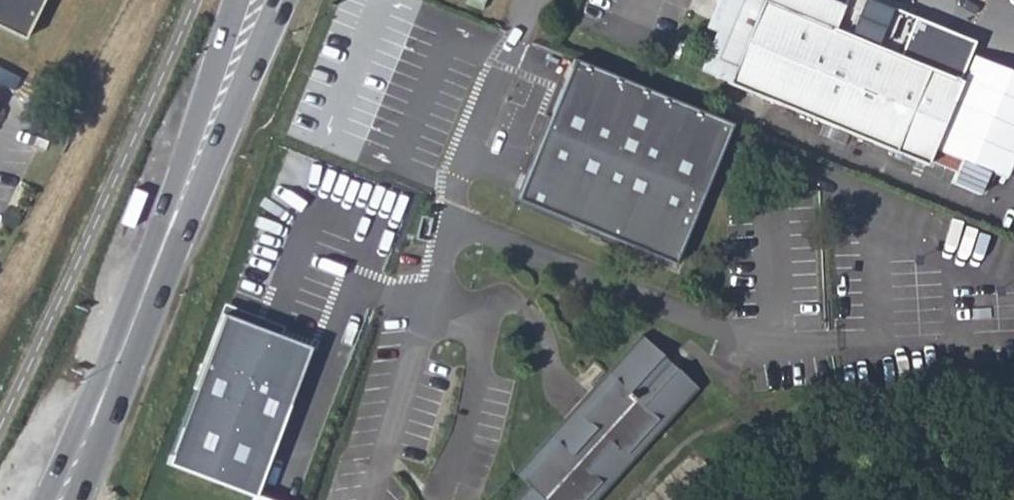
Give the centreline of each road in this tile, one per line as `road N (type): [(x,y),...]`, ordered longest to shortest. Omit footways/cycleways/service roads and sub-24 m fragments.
road 1 (secondary): [(271,0),(58,499)]

